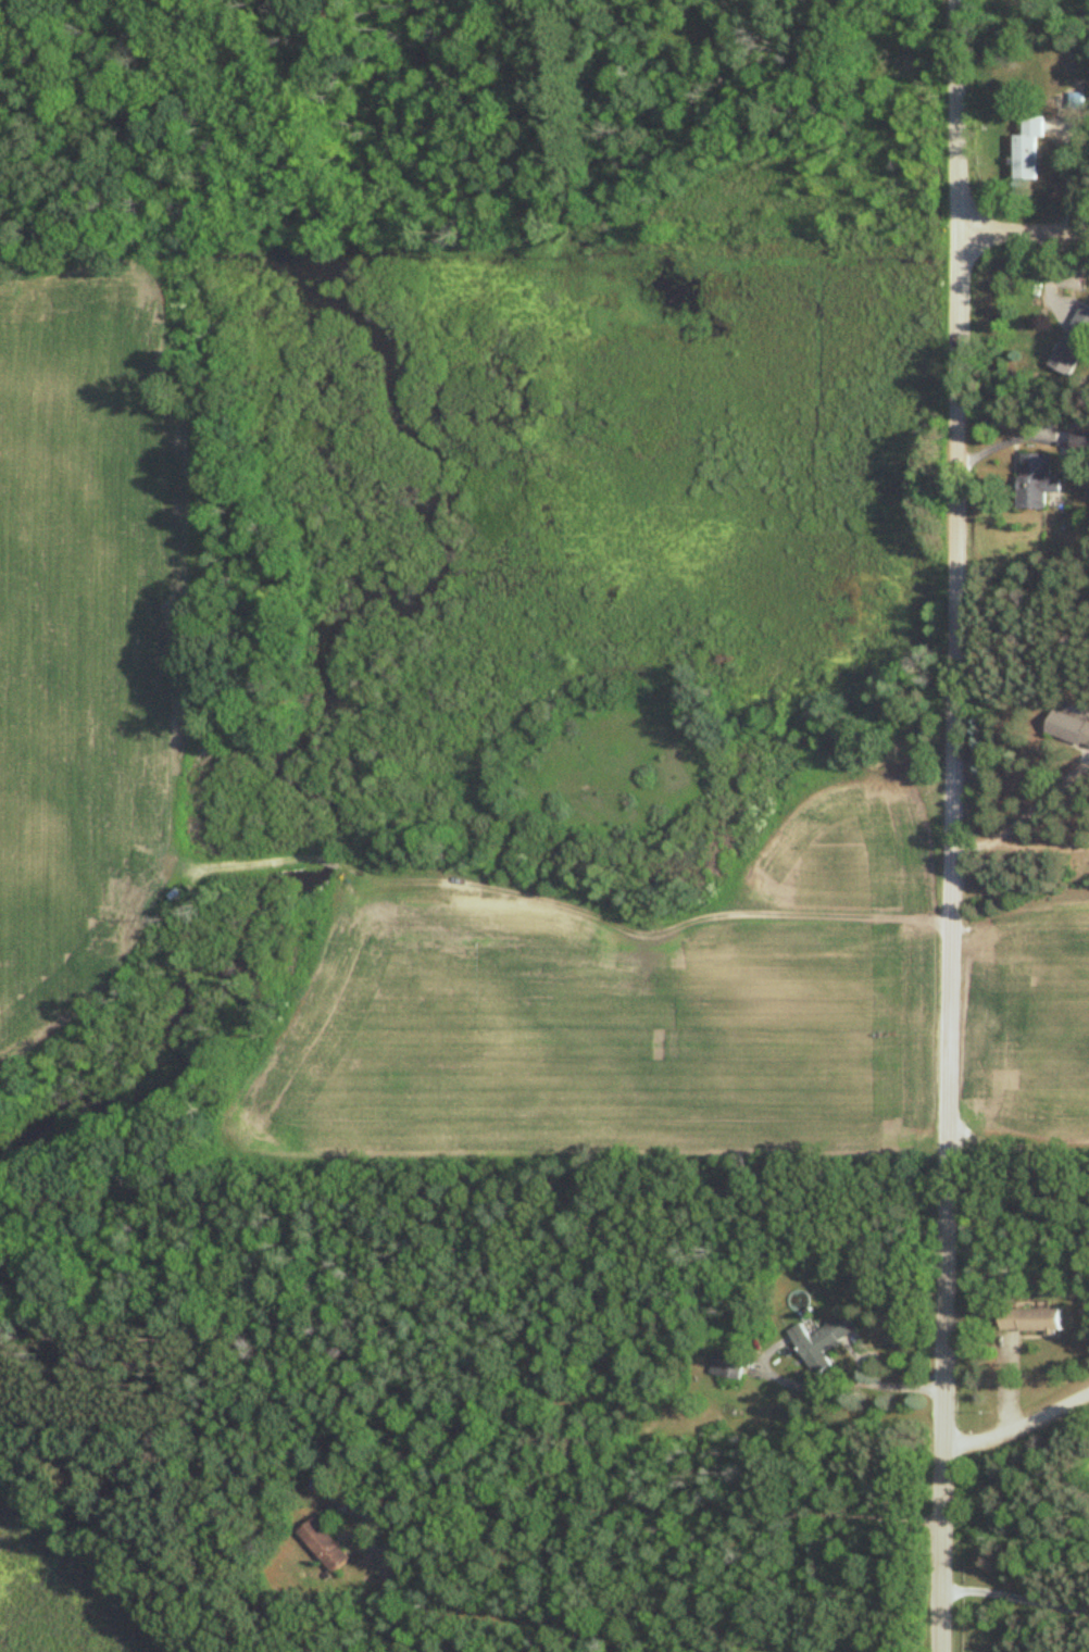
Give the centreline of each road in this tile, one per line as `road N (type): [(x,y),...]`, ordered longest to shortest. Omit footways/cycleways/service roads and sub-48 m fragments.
road 1 (residential): [(940,1651),(955,0)]
road 2 (residential): [(956,236),(1088,234)]

